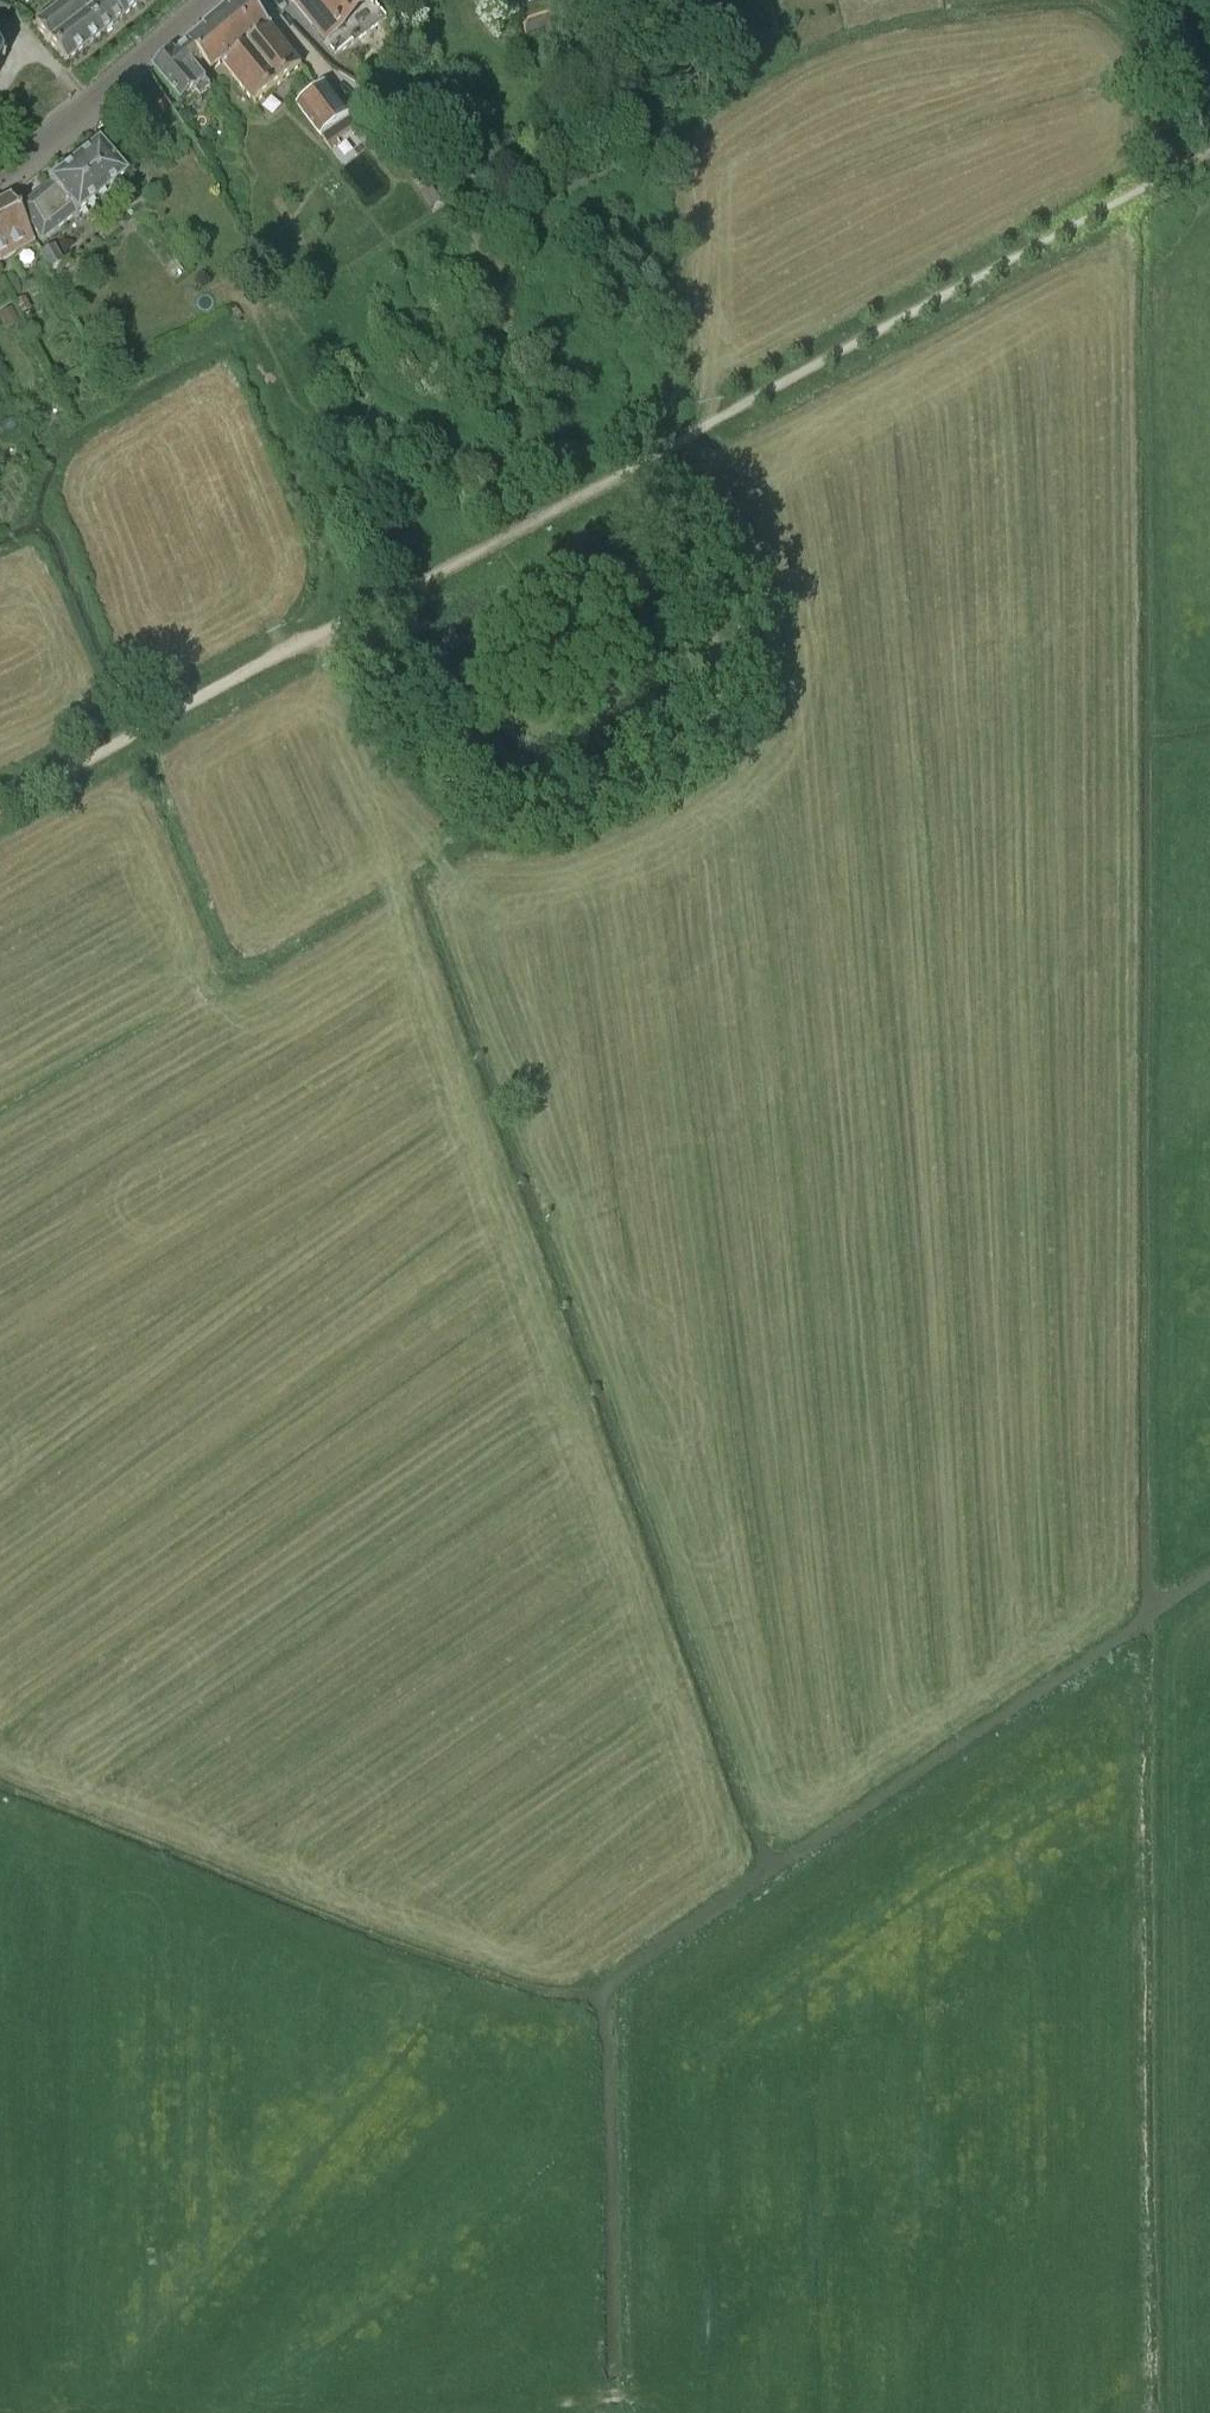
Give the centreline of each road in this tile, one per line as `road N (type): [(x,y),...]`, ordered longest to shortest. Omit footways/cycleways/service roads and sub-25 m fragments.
road 1 (track): [(1209,155),(0,804)]
road 2 (tertiary): [(0,190),(210,0)]

